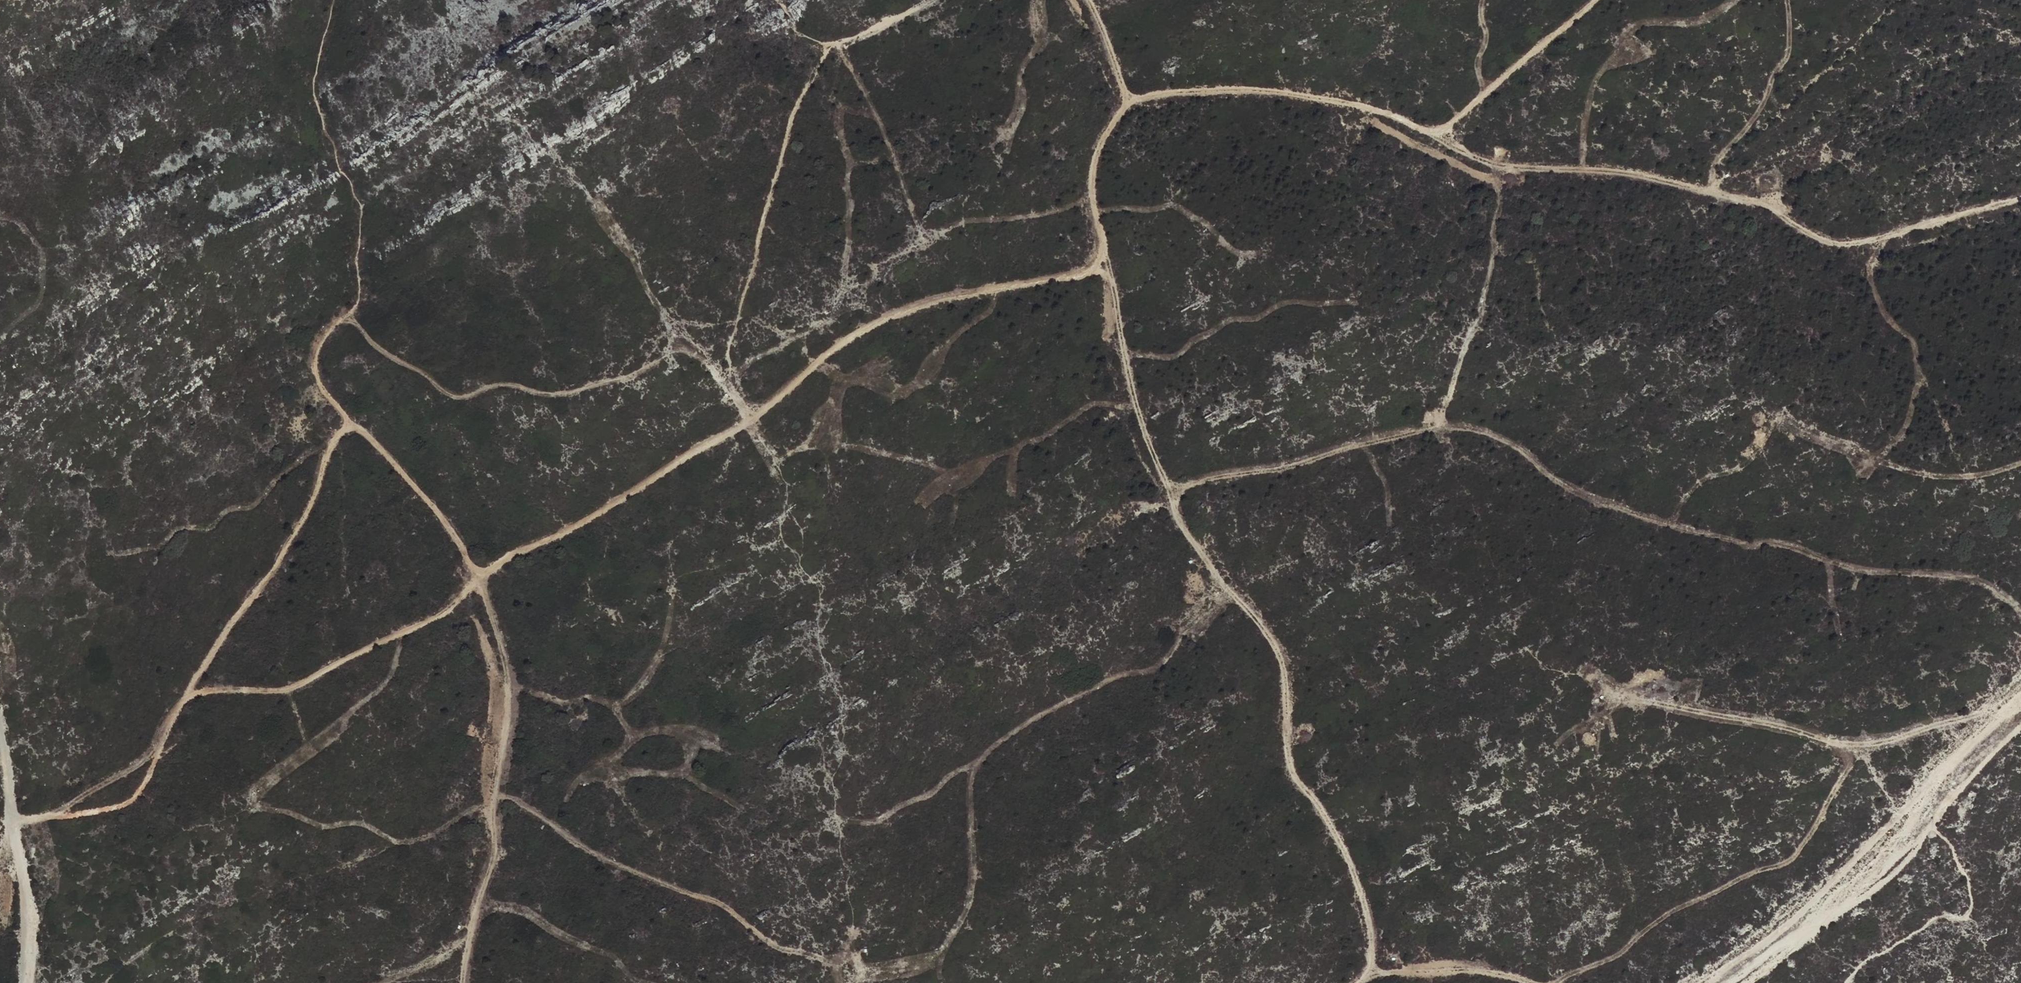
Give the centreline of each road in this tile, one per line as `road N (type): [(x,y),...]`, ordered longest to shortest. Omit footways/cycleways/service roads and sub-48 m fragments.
road 1 (track): [(1730,982),(1914,836),(2020,713)]
road 2 (track): [(24,982),(35,913),(0,728)]

